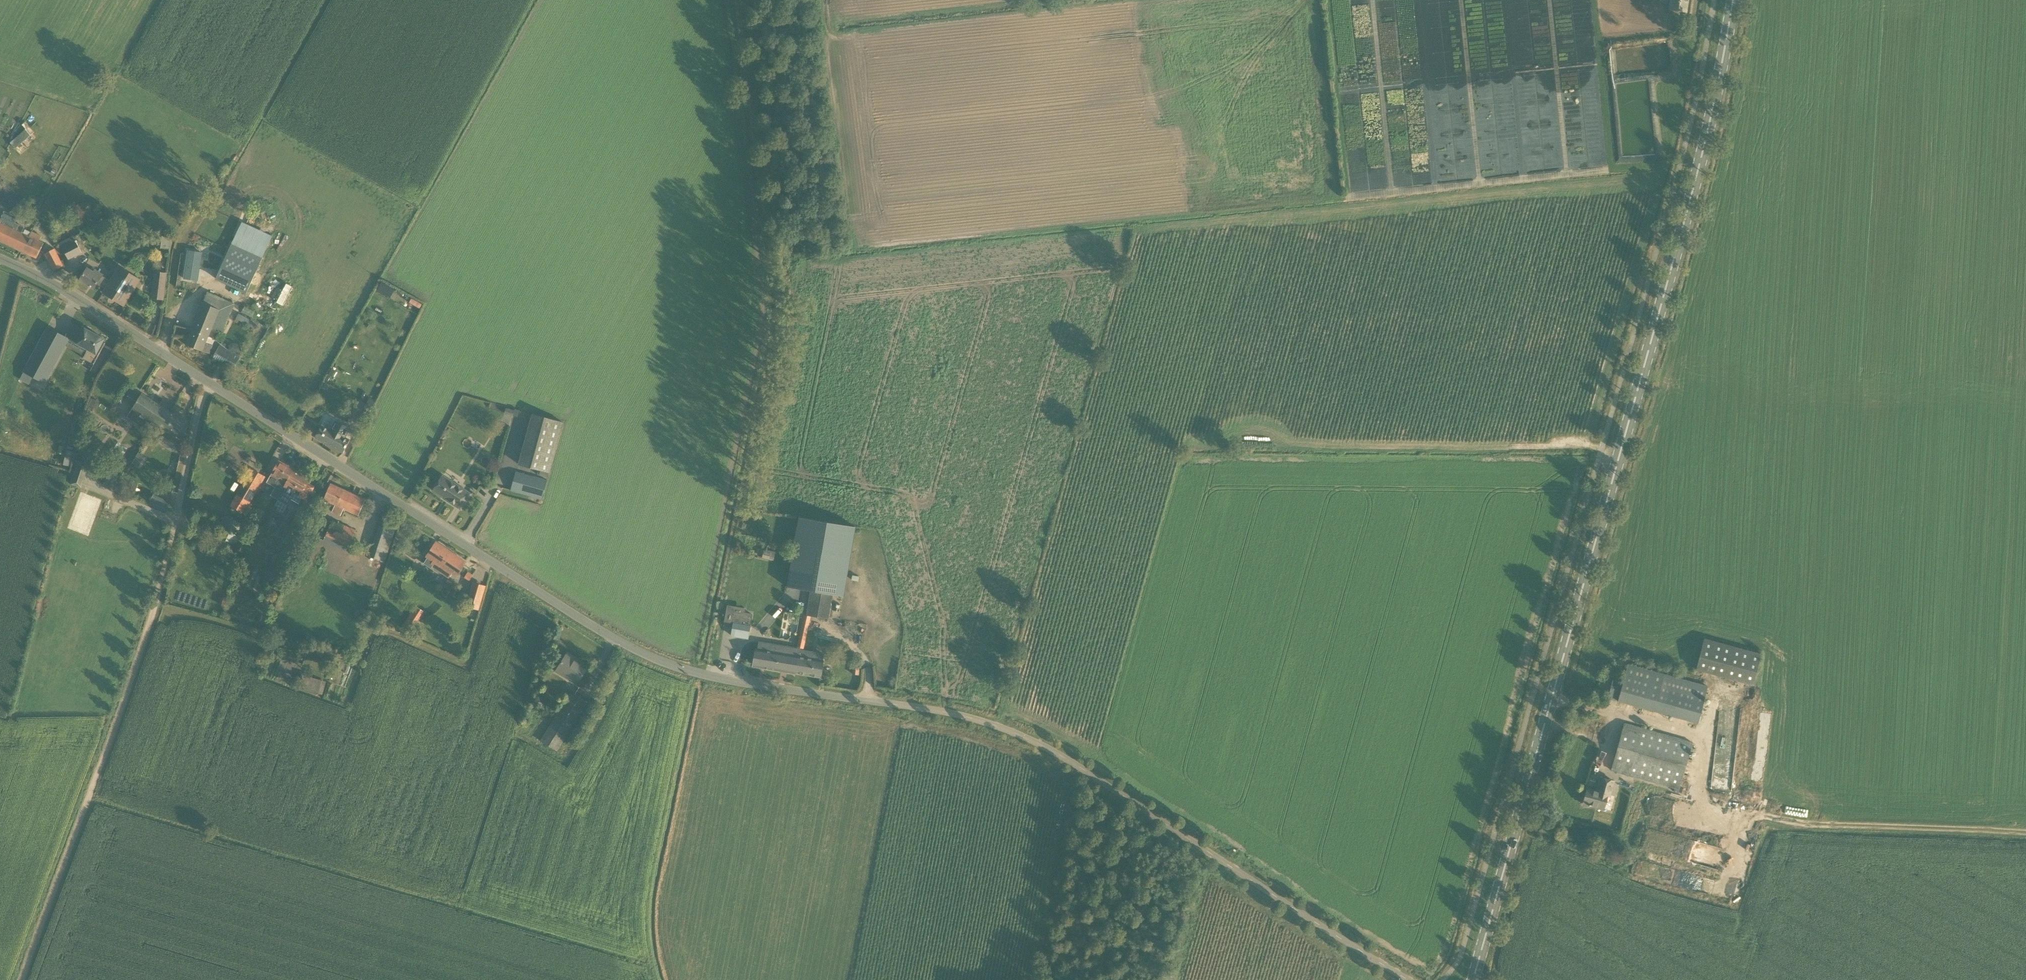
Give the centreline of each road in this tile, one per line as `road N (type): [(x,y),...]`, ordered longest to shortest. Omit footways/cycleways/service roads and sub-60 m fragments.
road 1 (unclassified): [(1408,979),(1017,734),(942,711),(704,675),(625,644),(120,325),(0,259)]
road 2 (secondary): [(1474,979),(1683,249),(1733,0)]
road 3 (track): [(22,979),(158,599),(207,382)]

